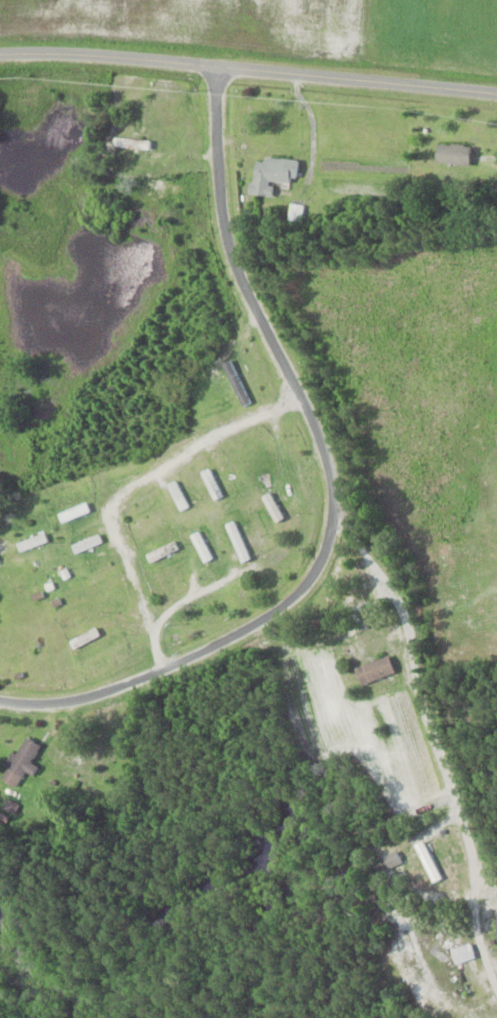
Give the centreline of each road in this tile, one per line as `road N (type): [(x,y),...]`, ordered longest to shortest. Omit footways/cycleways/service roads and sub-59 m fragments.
road 1 (residential): [(0,694),(50,701),(205,651),(289,609),(337,536),(339,495),(300,389),(234,258),(217,170),(222,63)]
road 2 (residential): [(339,495),(362,558),(400,605),(496,992)]
road 3 (residential): [(496,91),(222,63),(0,53)]

